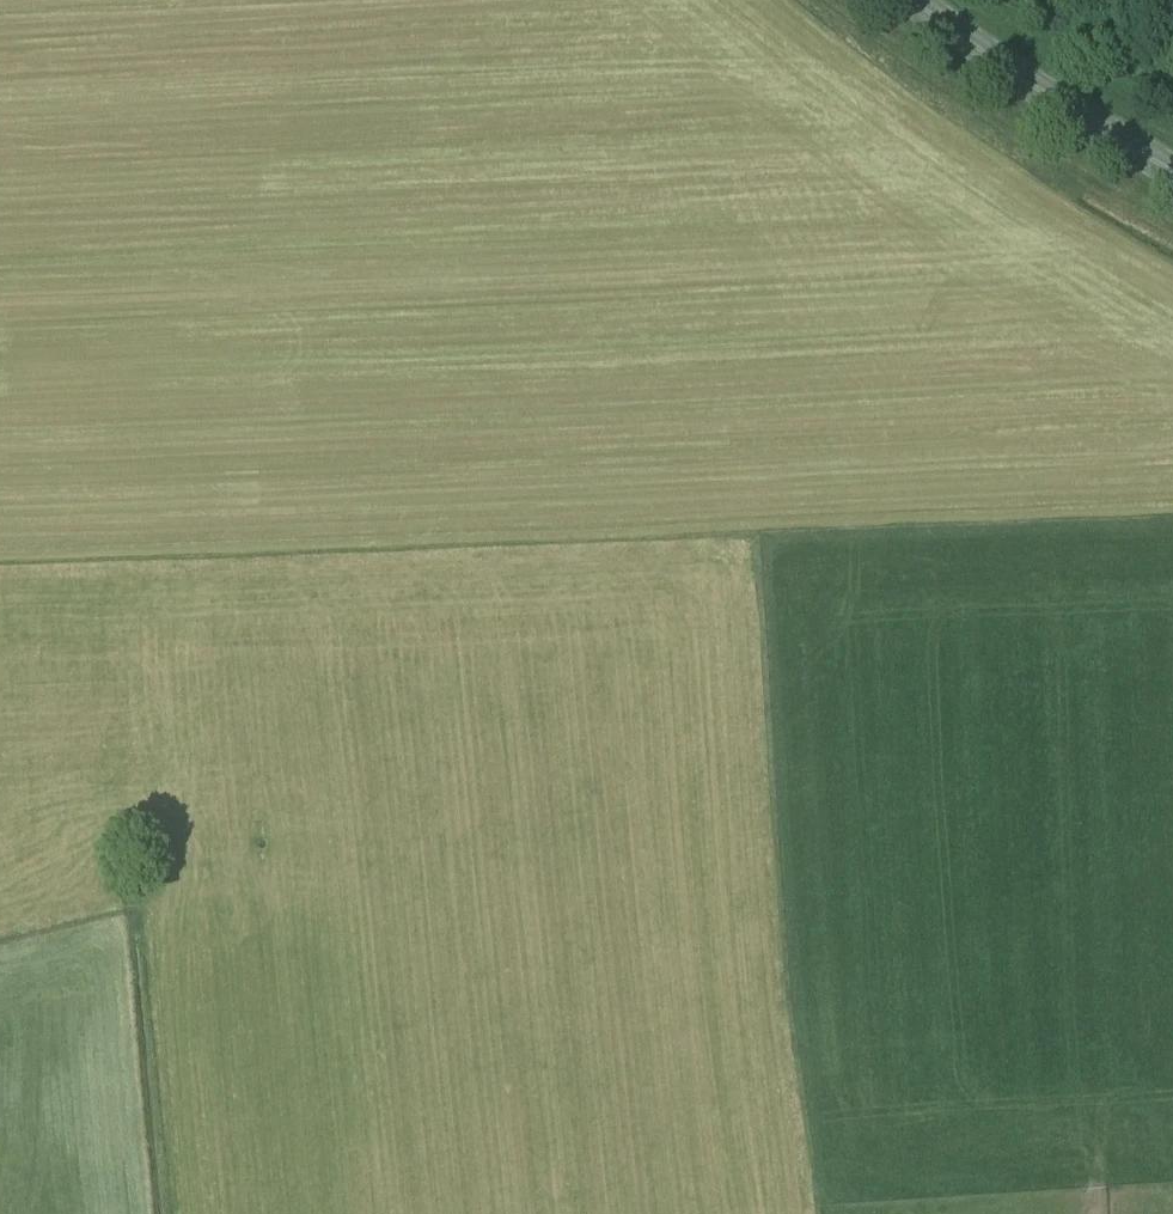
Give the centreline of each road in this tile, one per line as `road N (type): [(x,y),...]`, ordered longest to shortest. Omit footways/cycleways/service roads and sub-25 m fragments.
road 1 (primary): [(1172,172),(909,0)]

